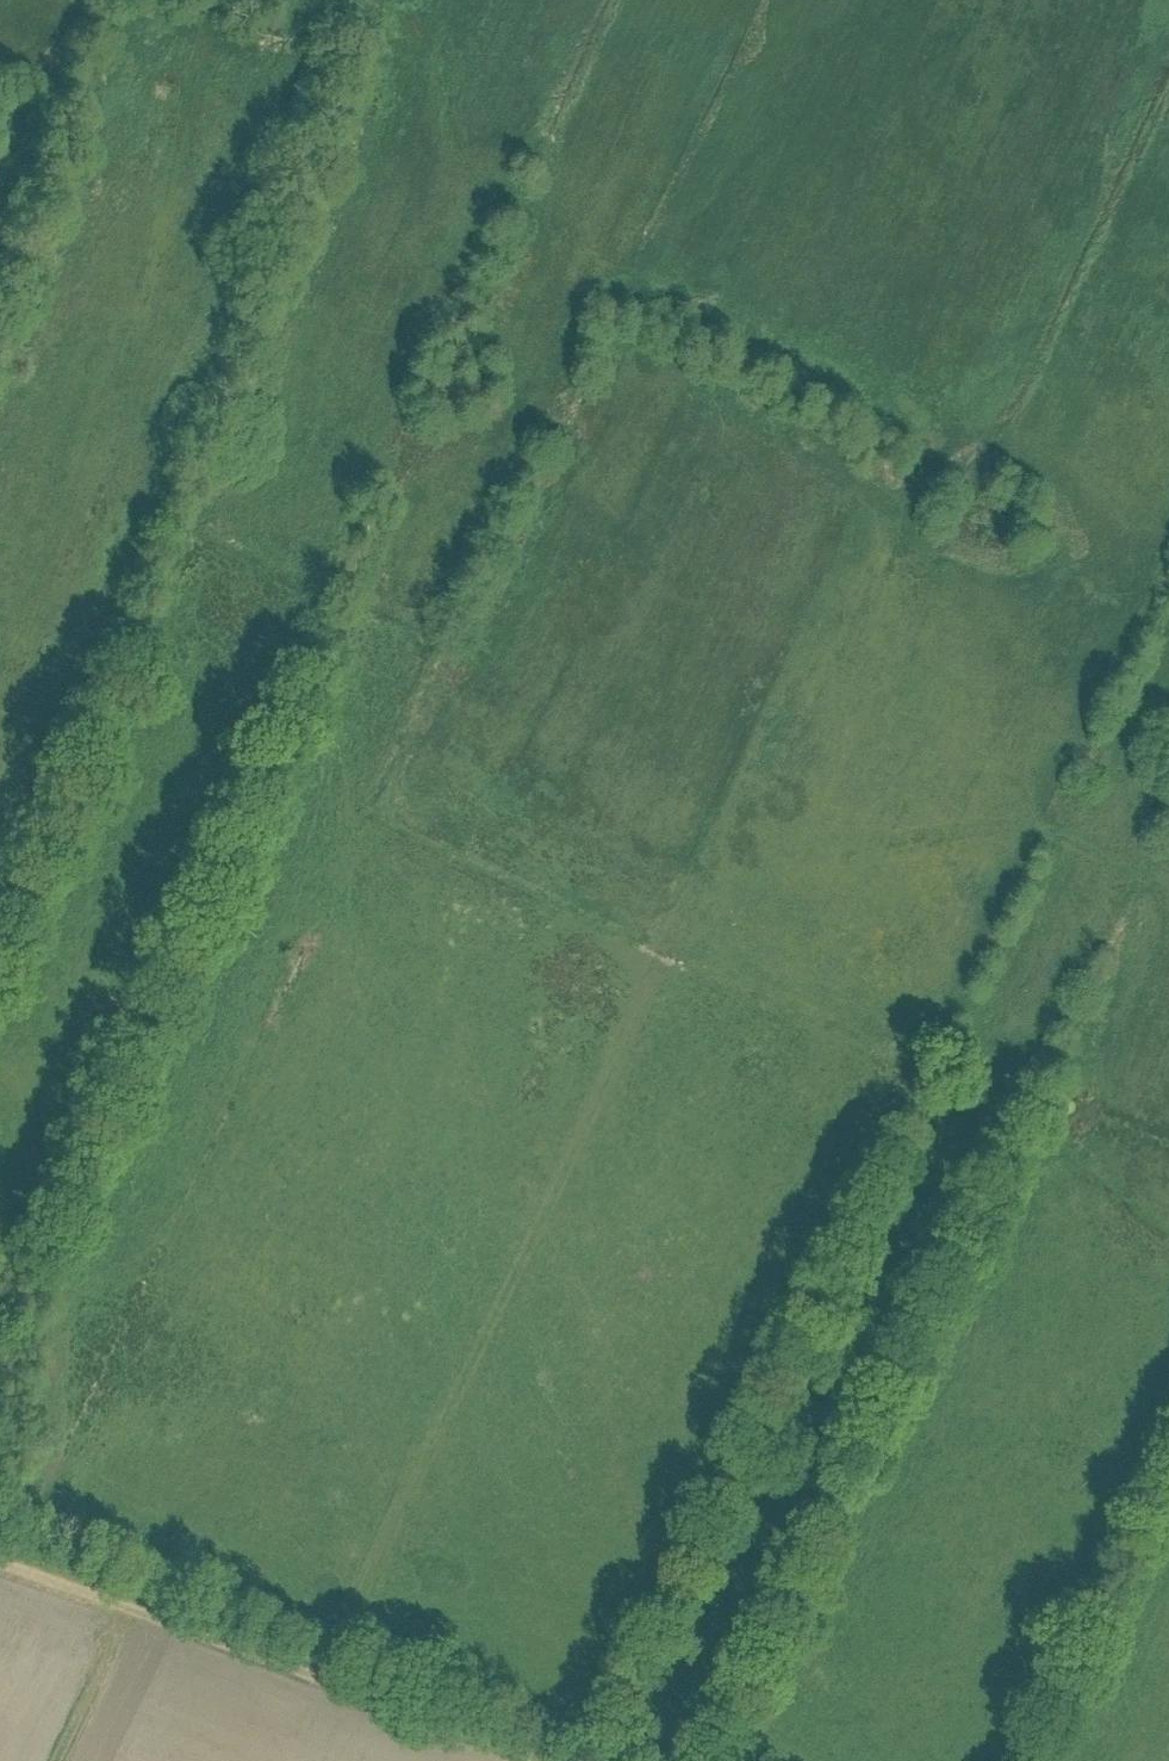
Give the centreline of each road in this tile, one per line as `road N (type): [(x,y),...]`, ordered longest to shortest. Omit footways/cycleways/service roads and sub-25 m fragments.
road 1 (track): [(137,1605),(539,1760)]
road 2 (track): [(0,1557),(137,1605)]

